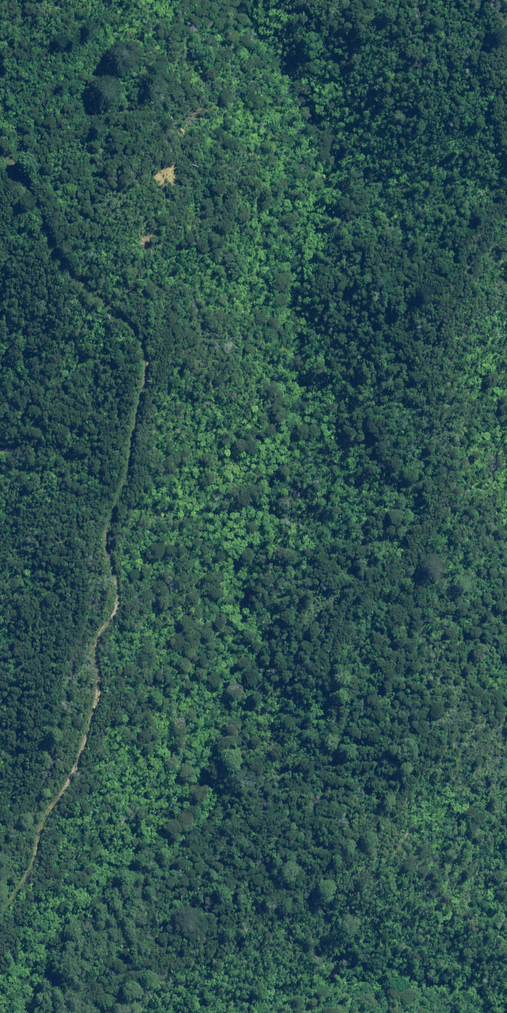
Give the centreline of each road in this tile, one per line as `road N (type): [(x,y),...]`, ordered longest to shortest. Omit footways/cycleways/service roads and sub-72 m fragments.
road 1 (track): [(104,1012),(135,984),(333,863),(394,804),(405,768),(398,751),(365,759),(342,751),(352,690),(337,665),(338,633),(357,595),(409,564),(441,502),(451,437),(435,376),(445,319),(506,201)]
road 2 (track): [(151,354),(67,760),(0,905)]
road 3 (track): [(151,354),(140,278),(192,198),(185,124),(160,103),(137,99),(44,139),(25,158)]
road 4 (track): [(25,158),(70,260),(151,354)]

